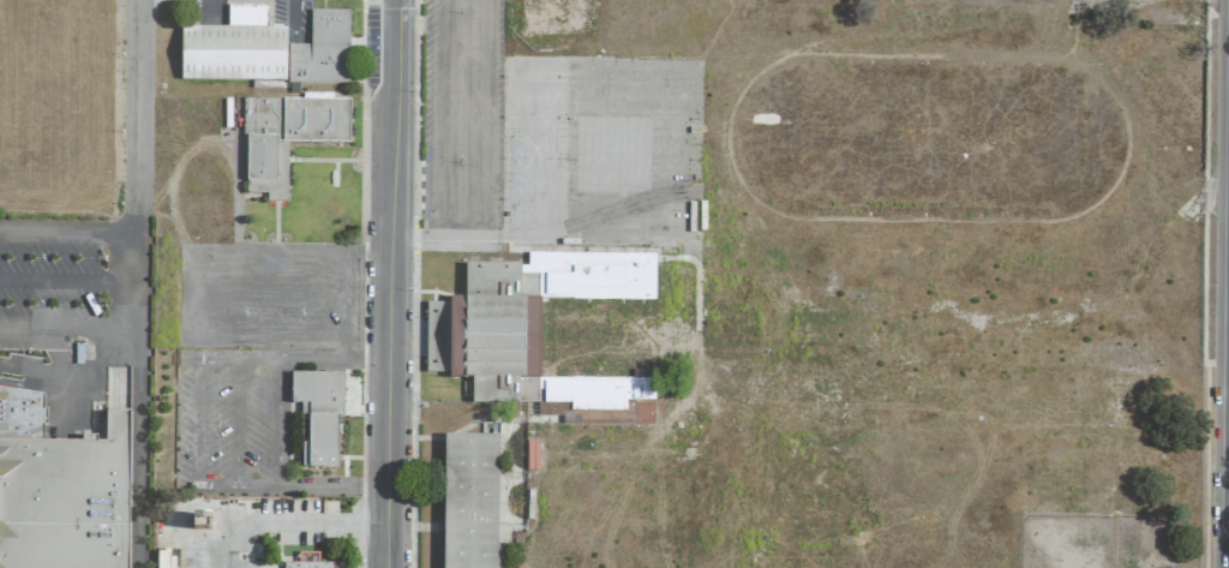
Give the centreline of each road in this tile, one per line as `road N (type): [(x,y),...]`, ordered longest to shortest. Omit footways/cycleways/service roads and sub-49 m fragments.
road 1 (residential): [(401,0),(389,567)]

